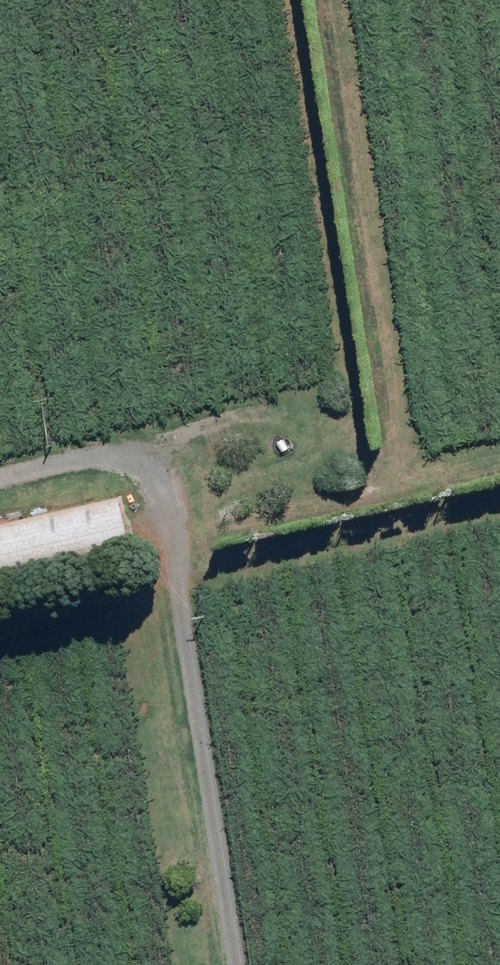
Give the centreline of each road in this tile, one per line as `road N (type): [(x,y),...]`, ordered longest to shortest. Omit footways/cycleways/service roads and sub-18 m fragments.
road 1 (track): [(243,964),(158,452),(0,484)]
road 2 (track): [(408,476),(339,0)]
road 3 (track): [(359,409),(297,0)]
road 4 (track): [(158,452),(359,409),(373,483),(499,456)]
road 5 (track): [(180,596),(499,523)]

